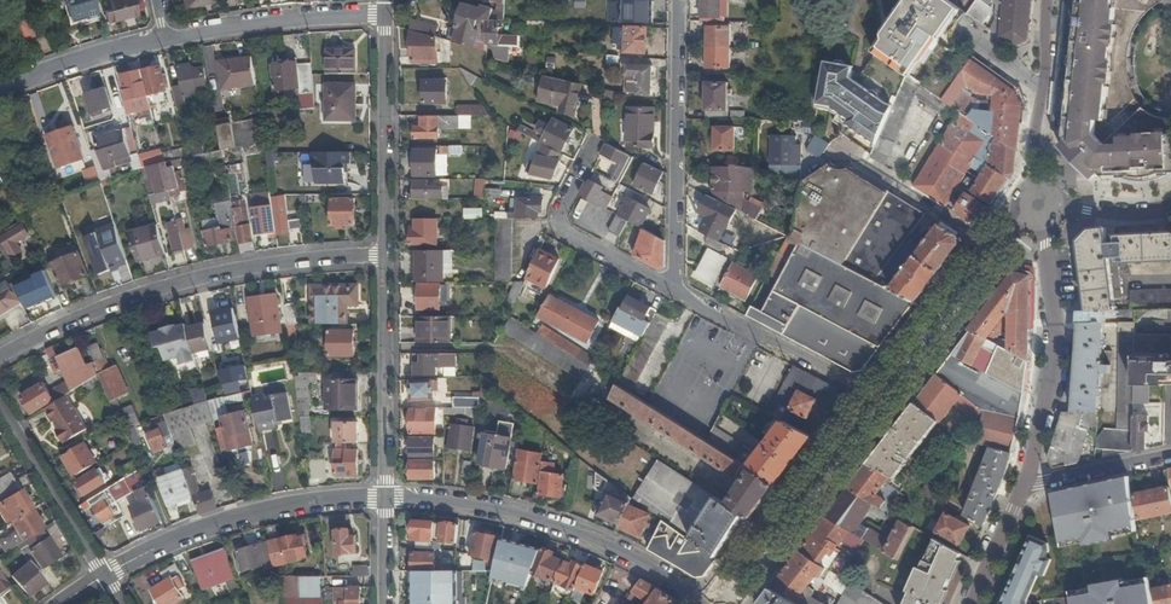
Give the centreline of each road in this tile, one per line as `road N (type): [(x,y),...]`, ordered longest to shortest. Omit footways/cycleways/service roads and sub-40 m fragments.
road 1 (residential): [(386,256),(293,259),(179,281),(0,358)]
road 2 (residential): [(385,497),(490,508),(569,528),(645,561),(713,603)]
road 3 (residential): [(103,576),(246,515),(311,501),(385,497)]
road 4 (residential): [(680,0),(676,289)]
road 5 (tertiary): [(1025,486),(1053,360),(1047,243),(1034,207)]
road 6 (residential): [(882,400),(722,603)]
road 7 (residential): [(387,15),(386,256)]
road 8 (residential): [(386,256),(385,497)]
road 9 (residential): [(676,289),(882,400)]
road 10 (residential): [(169,34),(387,15)]
road 11 (residential): [(593,149),(561,233),(676,289)]
road 12 (residential): [(103,576),(0,405)]
road 13 (residential): [(997,249),(882,400)]
road 14 (residential): [(840,152),(997,249)]
road 15 (residential): [(0,91),(169,34)]
road 16 (residential): [(1025,486),(1170,456)]
road 17 (residential): [(1170,207),(1034,207)]
road 18 (tertiary): [(973,603),(1025,486)]
road 19 (tertiary): [(1041,85),(1034,207)]

